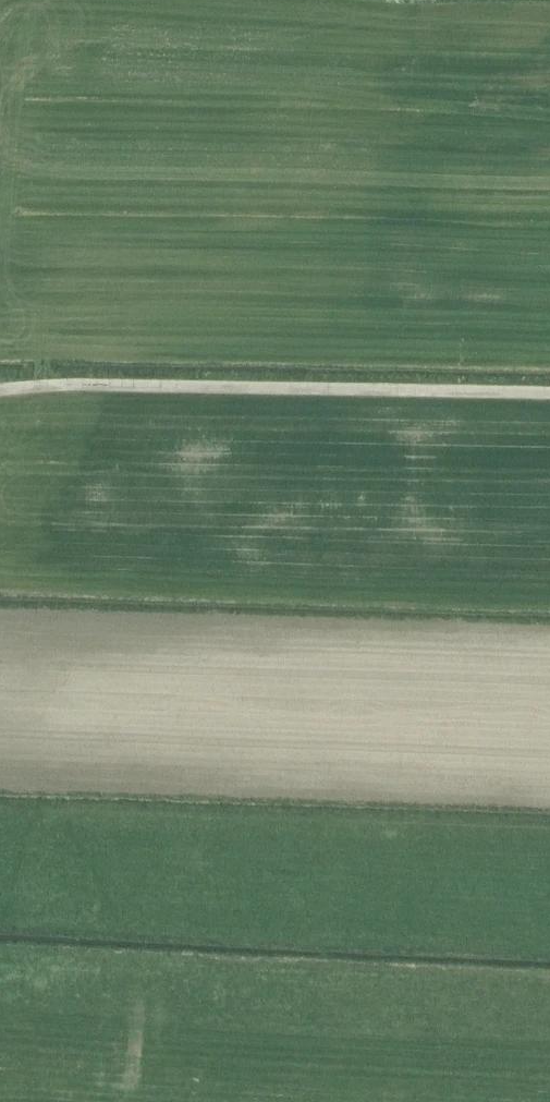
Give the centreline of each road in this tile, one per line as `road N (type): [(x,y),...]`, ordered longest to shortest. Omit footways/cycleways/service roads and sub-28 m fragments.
road 1 (track): [(549,390),(70,380),(0,388)]

